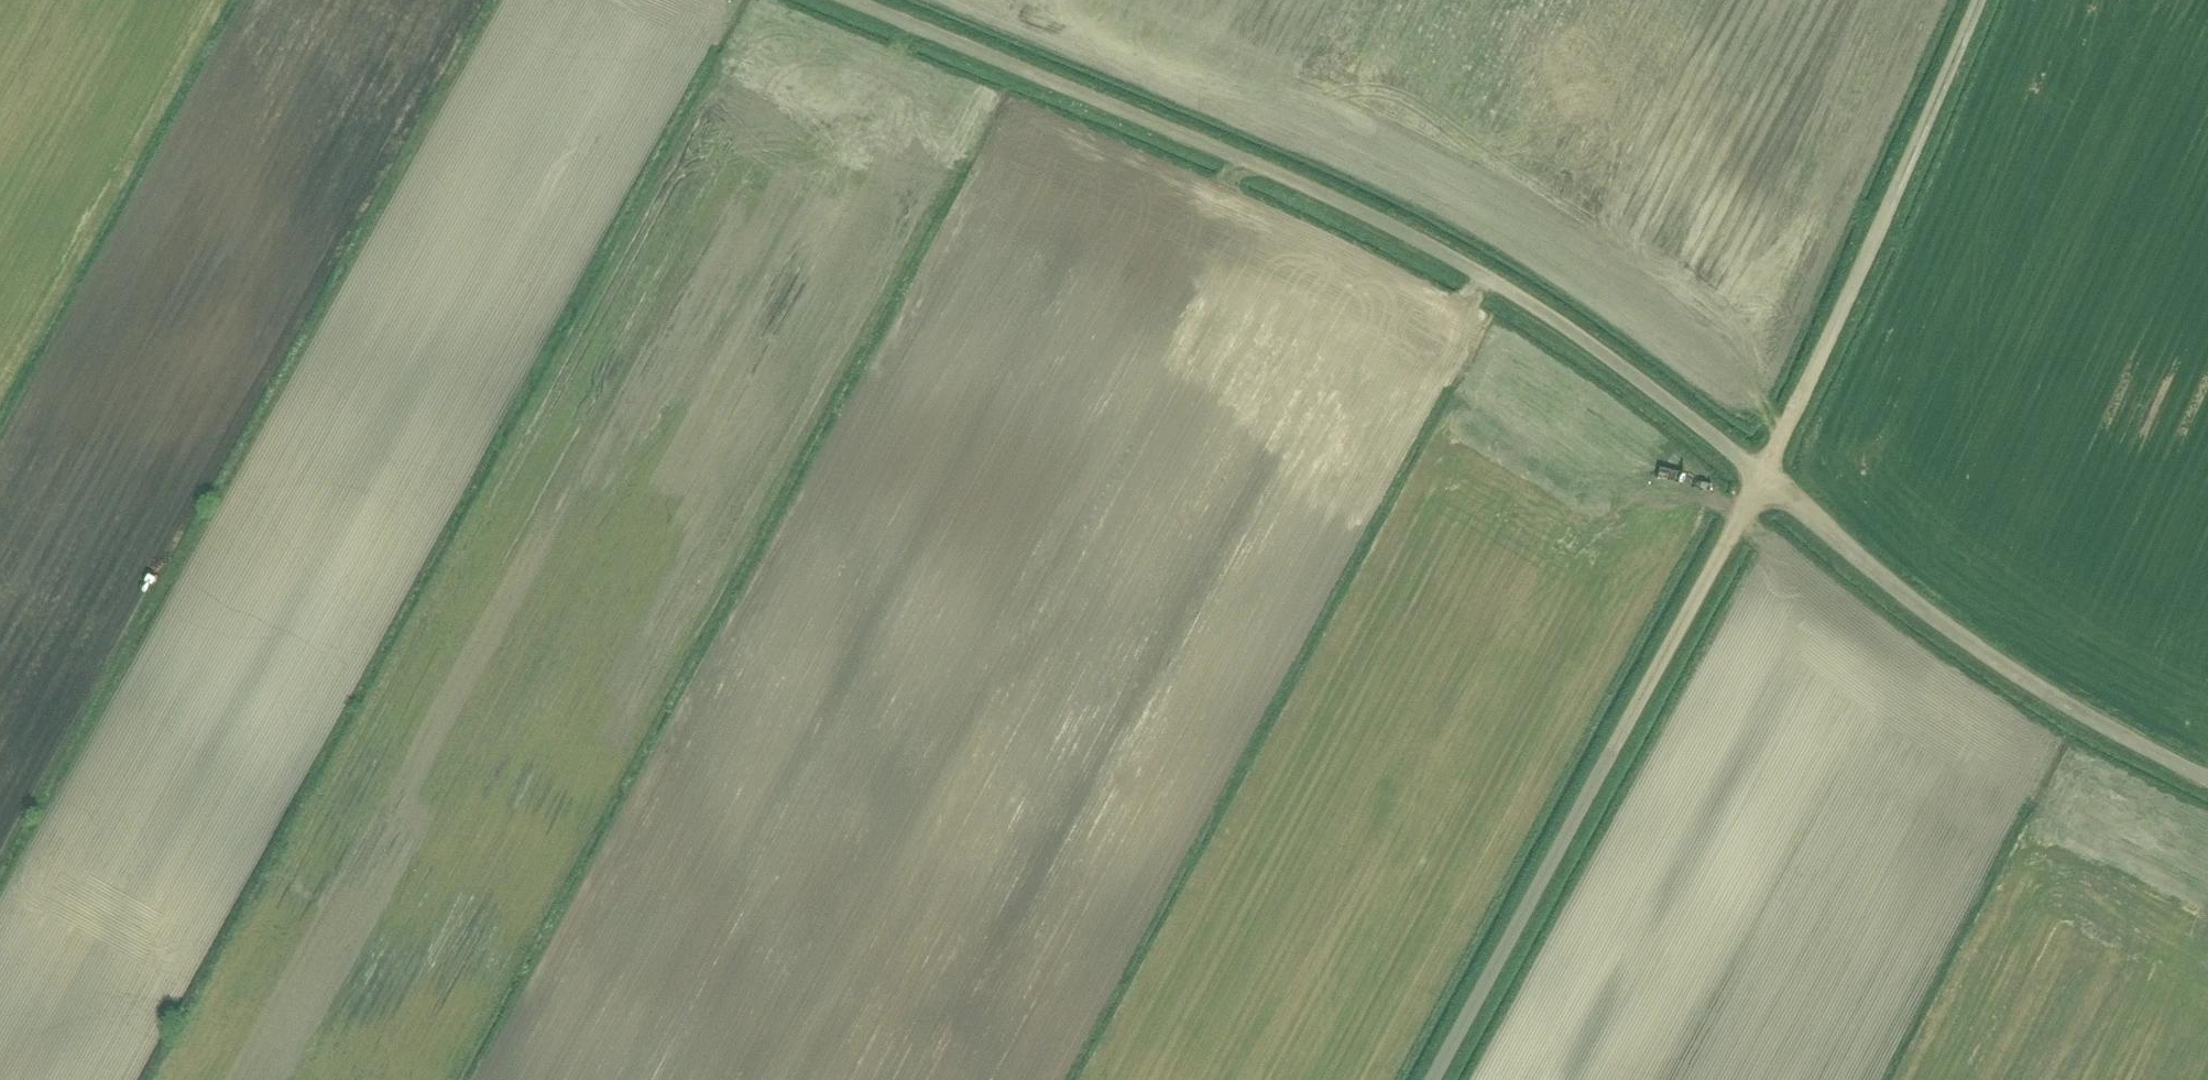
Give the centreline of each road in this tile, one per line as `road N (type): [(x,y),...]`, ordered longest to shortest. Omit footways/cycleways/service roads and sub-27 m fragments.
road 1 (unclassified): [(1760,479),(1562,327),(1412,237),(1324,194),(848,0)]
road 2 (unclassified): [(1760,479),(1424,1079)]
road 3 (unclassified): [(2207,786),(1965,640),(1760,479)]
road 4 (unclassified): [(1978,0),(1760,479)]

